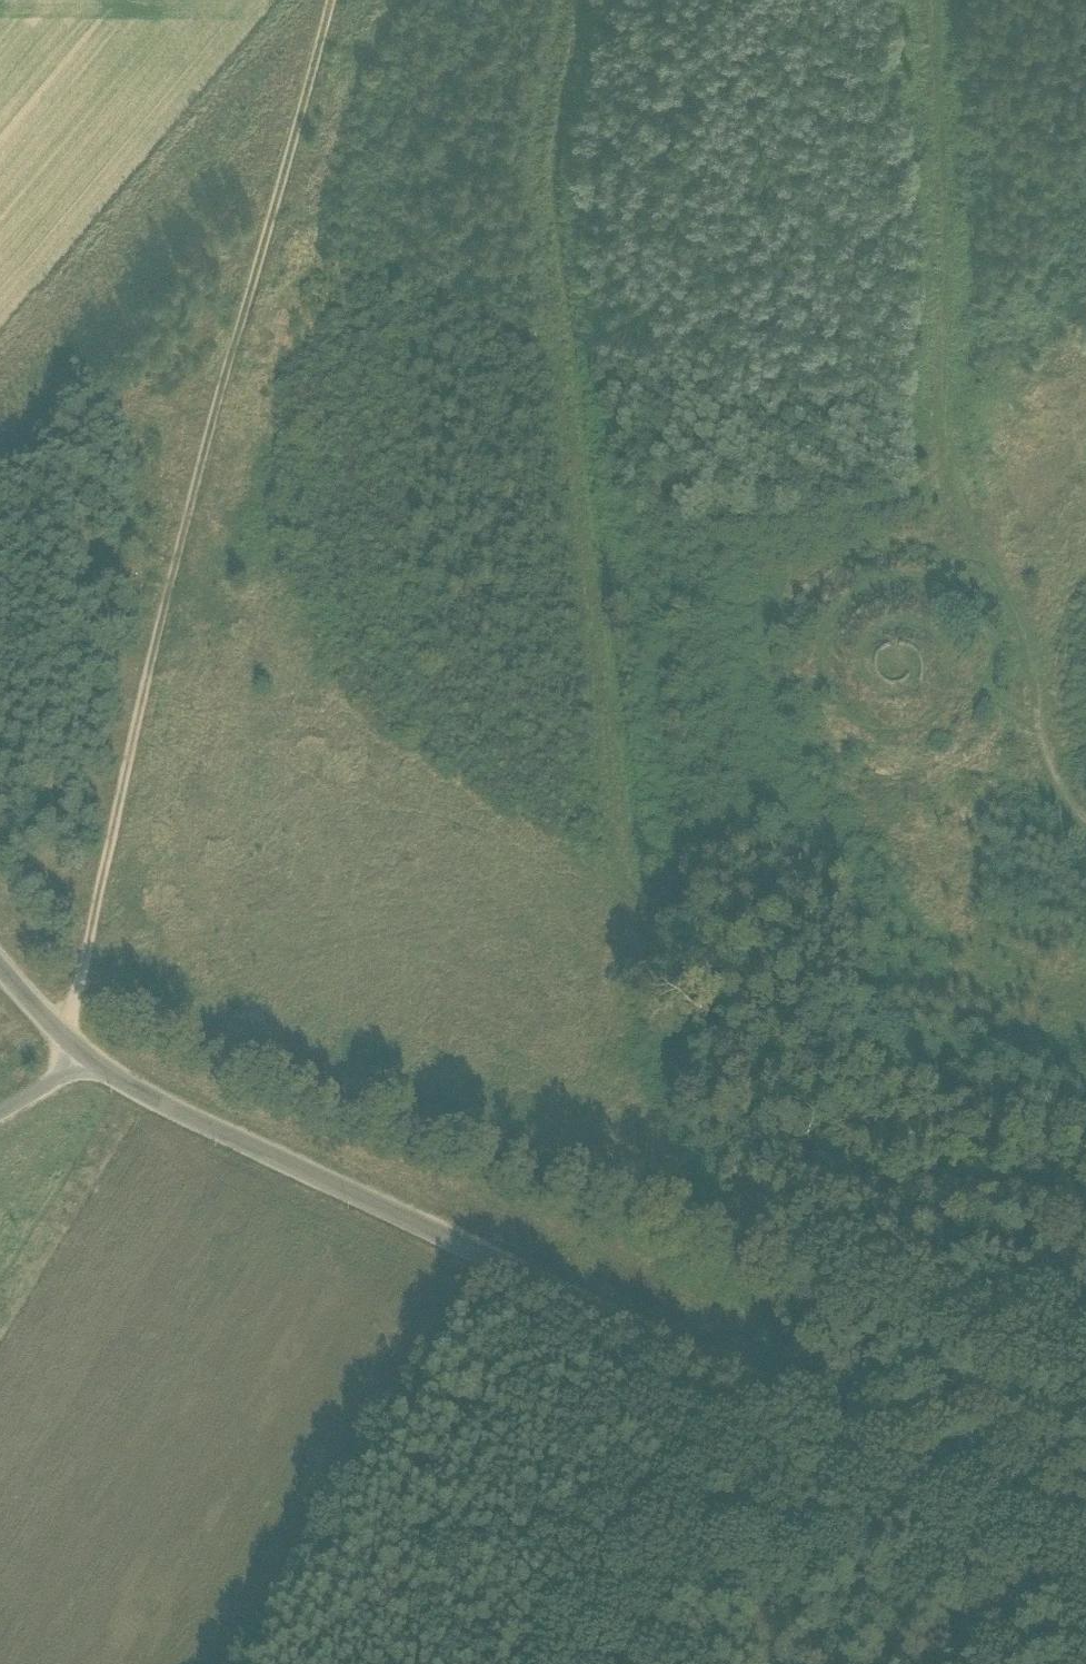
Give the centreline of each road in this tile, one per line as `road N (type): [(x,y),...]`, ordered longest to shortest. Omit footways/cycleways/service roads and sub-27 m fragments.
road 1 (tertiary): [(1085,1530),(833,1421),(174,1110),(91,1063)]
road 2 (track): [(66,1039),(180,542),(332,0)]
road 3 (tertiary): [(91,1063),(0,968)]

